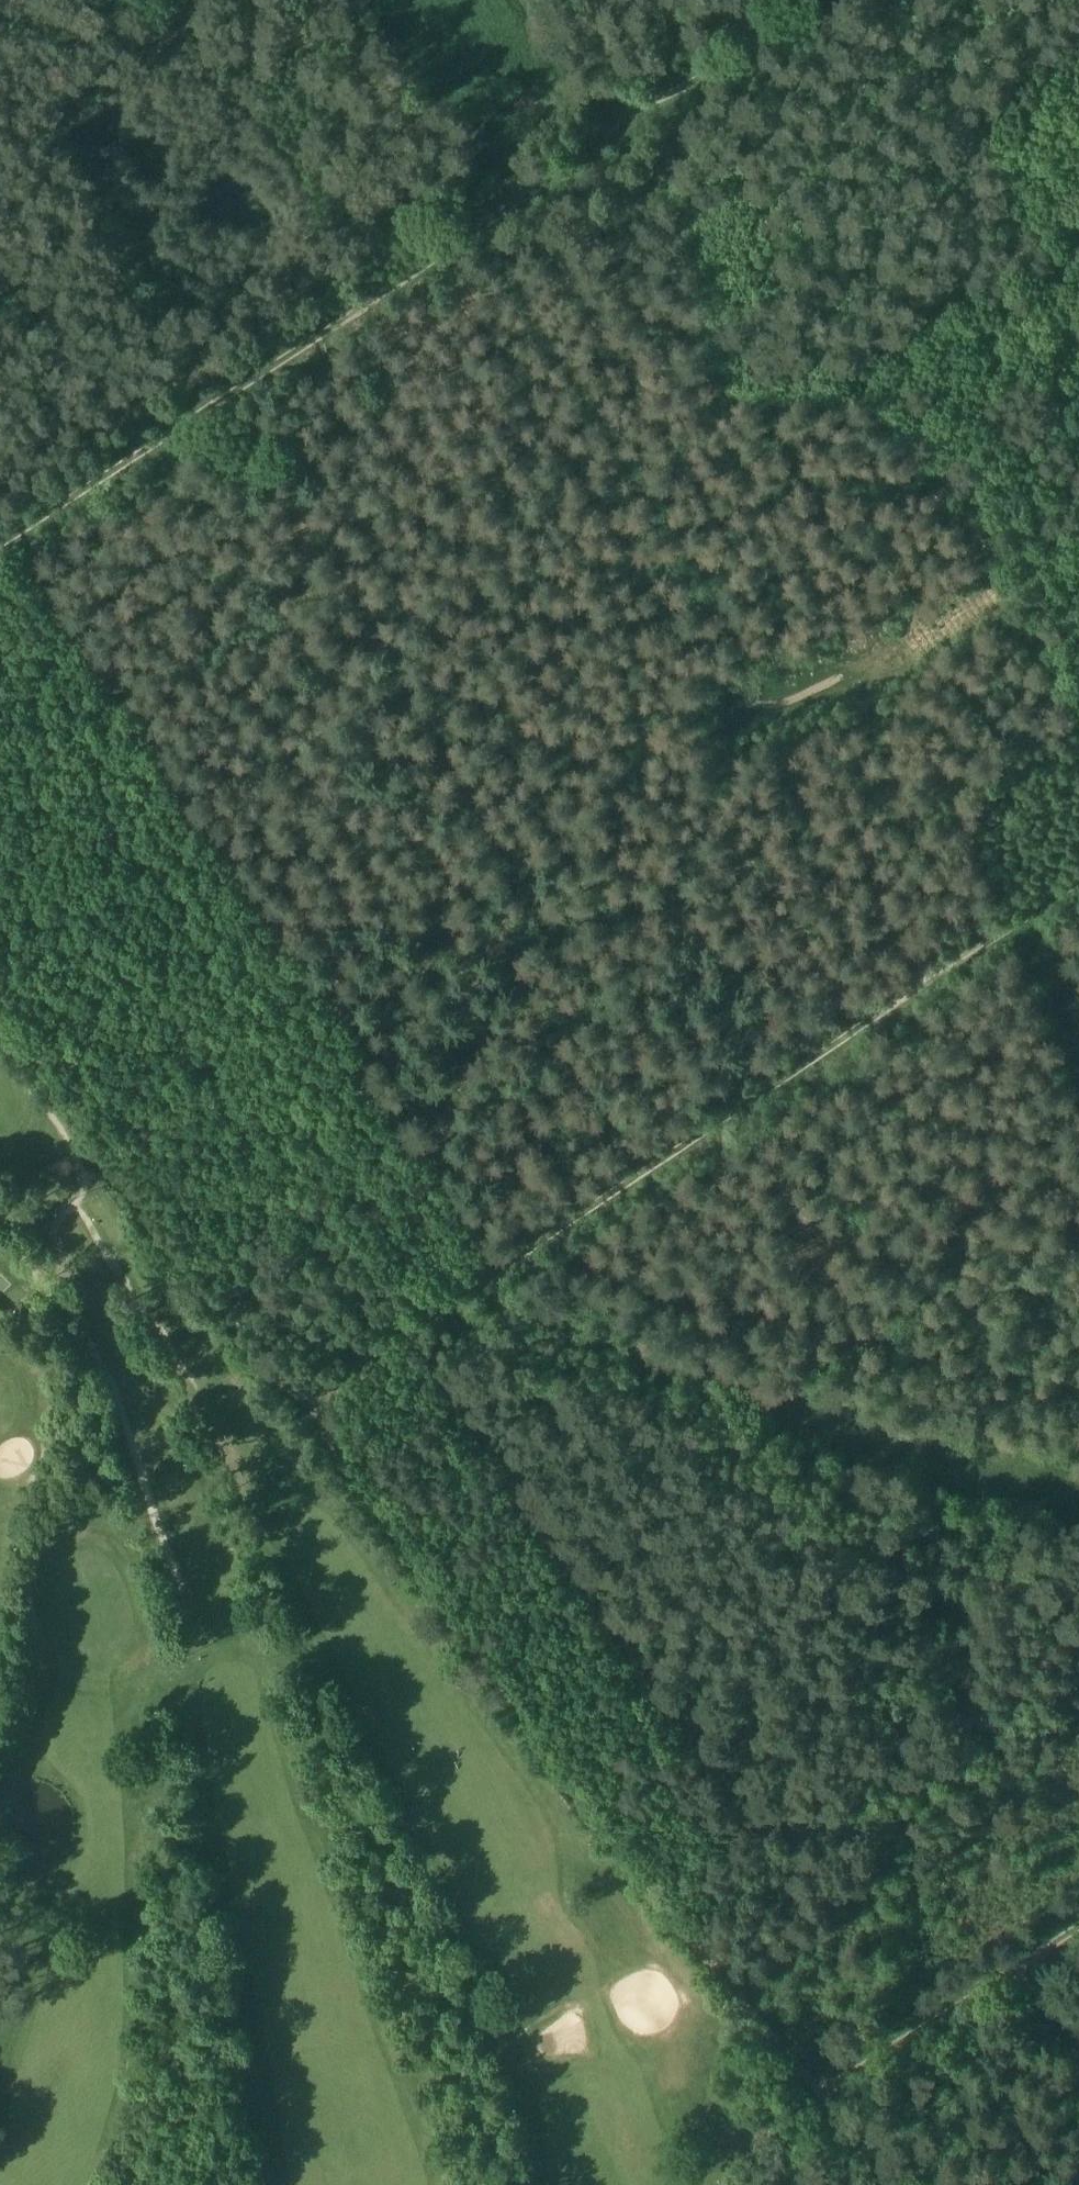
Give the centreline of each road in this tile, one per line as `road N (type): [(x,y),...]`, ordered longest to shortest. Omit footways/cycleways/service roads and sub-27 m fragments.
road 1 (track): [(820,2099),(0,1010)]
road 2 (track): [(822,0),(0,540)]
road 3 (track): [(1078,876),(289,1399)]
road 4 (track): [(820,2099),(1078,1917)]
road 5 (track): [(926,977),(872,865),(861,694)]

